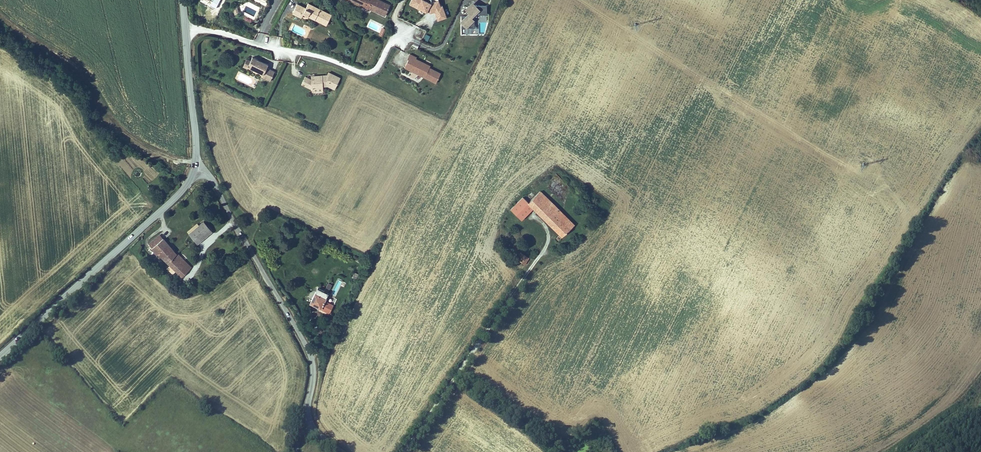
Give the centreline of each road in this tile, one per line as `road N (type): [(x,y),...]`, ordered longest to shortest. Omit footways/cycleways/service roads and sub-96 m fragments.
road 1 (tertiary): [(308,418),(307,348),(212,180),(194,169)]
road 2 (tertiary): [(194,169),(177,197),(0,357)]
road 3 (residential): [(405,31),(374,70),(363,73),(185,31)]
road 4 (tertiary): [(194,169),(185,31)]

